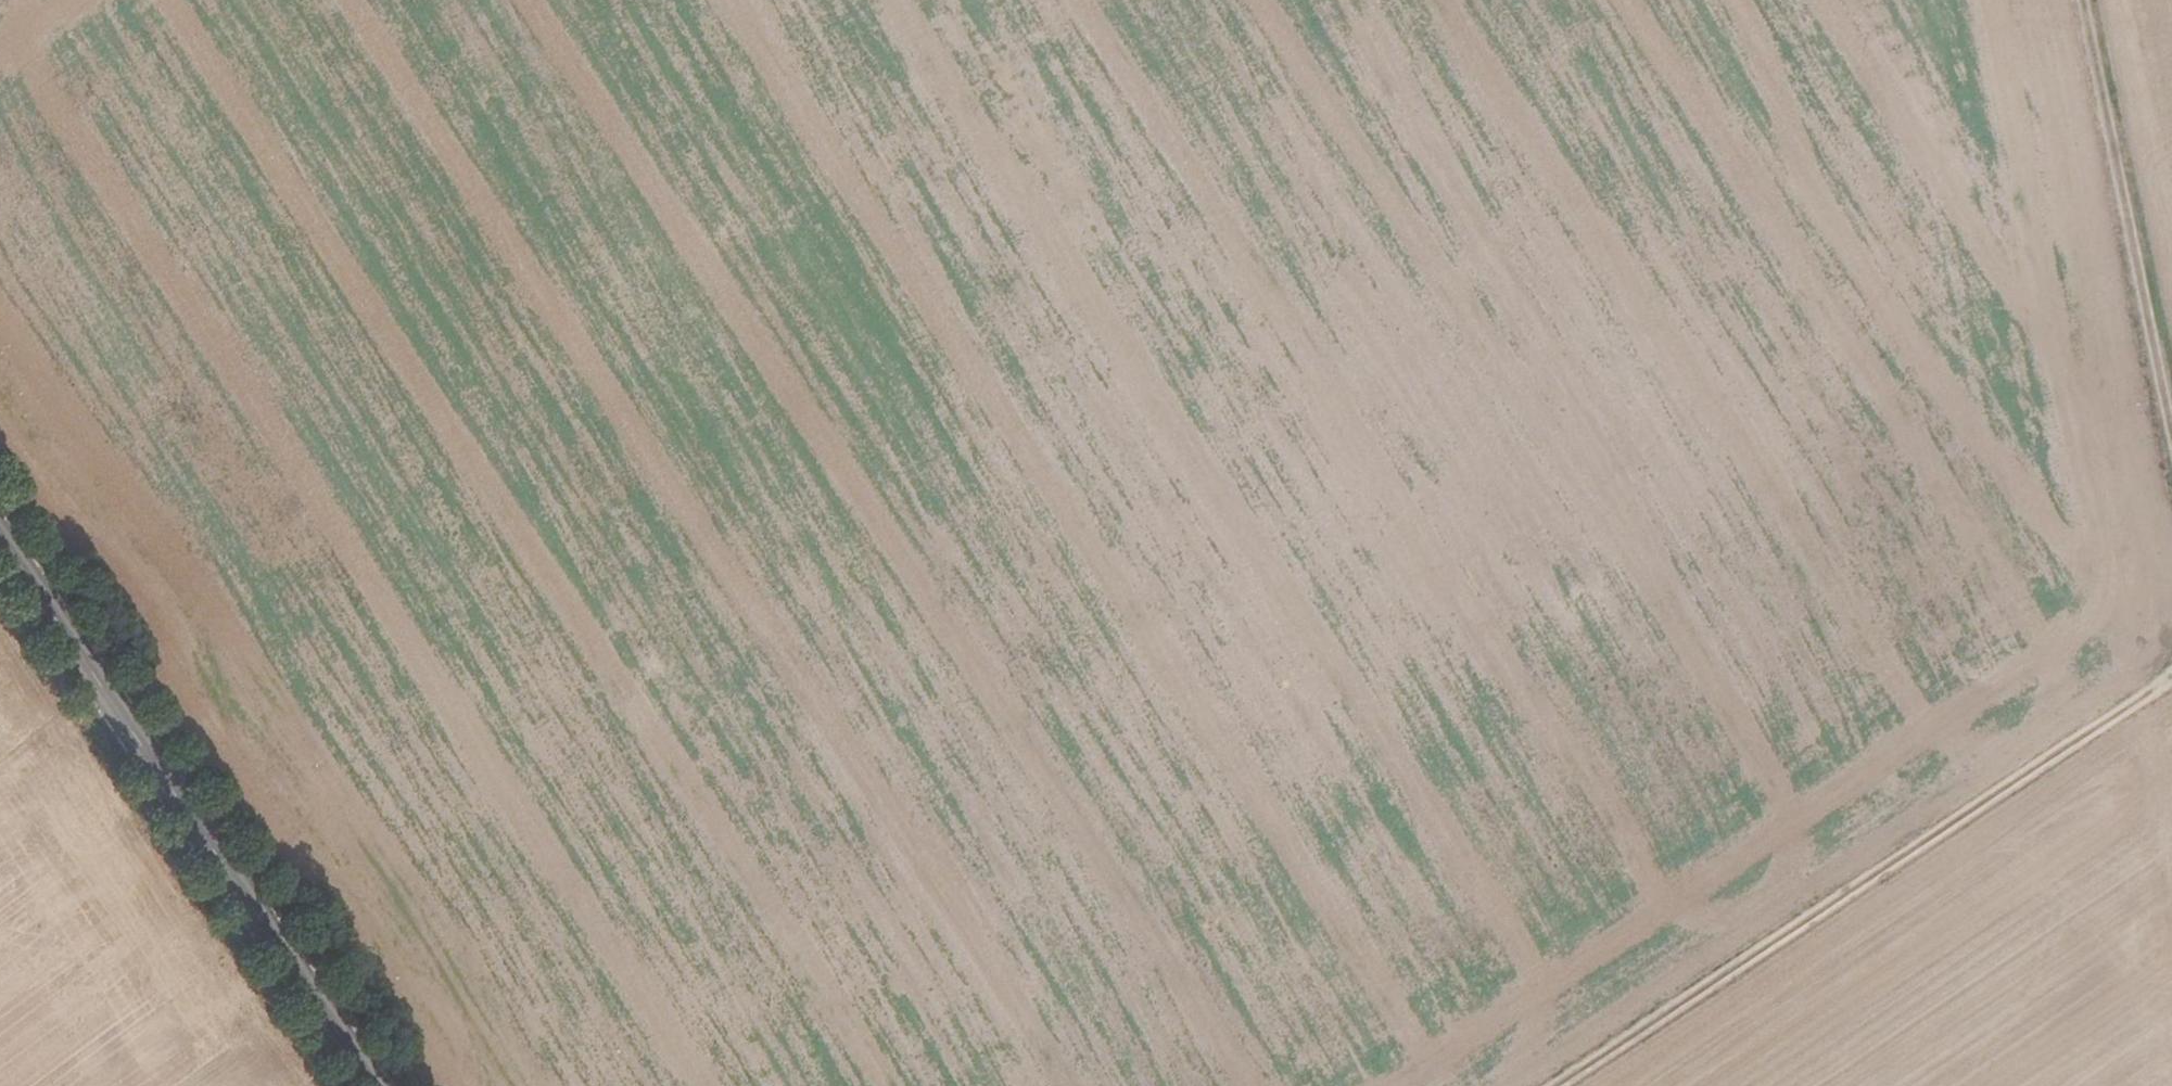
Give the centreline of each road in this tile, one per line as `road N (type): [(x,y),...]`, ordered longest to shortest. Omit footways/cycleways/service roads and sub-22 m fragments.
road 1 (track): [(1564,1085),(2171,682)]
road 2 (primary): [(389,1085),(0,518)]
road 3 (track): [(2073,0),(2149,406),(2171,486)]

